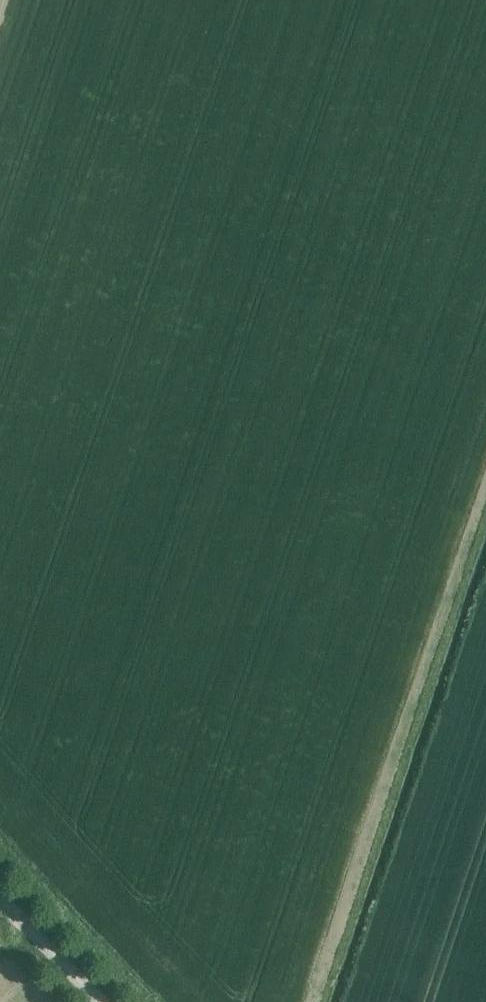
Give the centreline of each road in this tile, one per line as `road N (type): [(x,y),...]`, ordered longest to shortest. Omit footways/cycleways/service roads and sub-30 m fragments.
road 1 (unclassified): [(102,1001),(0,897)]

